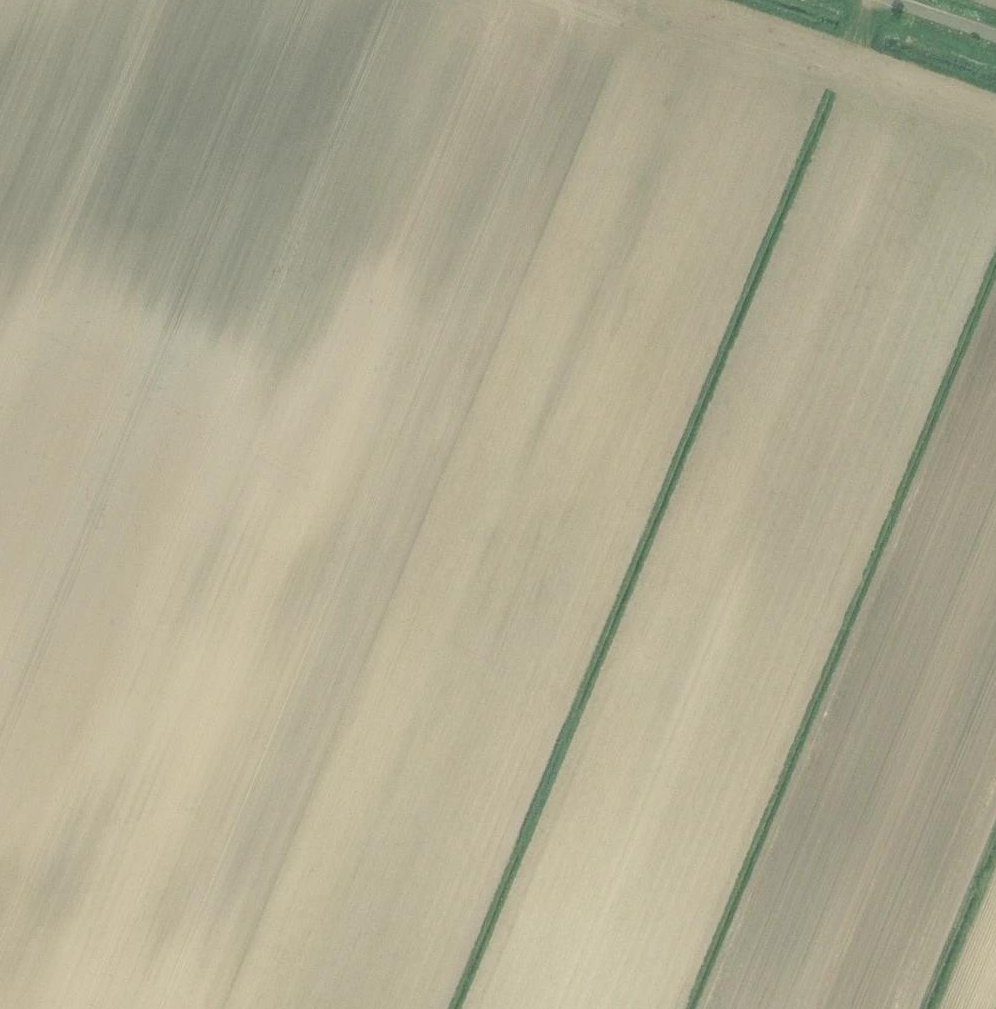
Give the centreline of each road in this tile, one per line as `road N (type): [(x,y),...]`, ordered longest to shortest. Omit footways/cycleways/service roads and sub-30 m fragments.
road 1 (unclassified): [(995,47),(861,0)]

